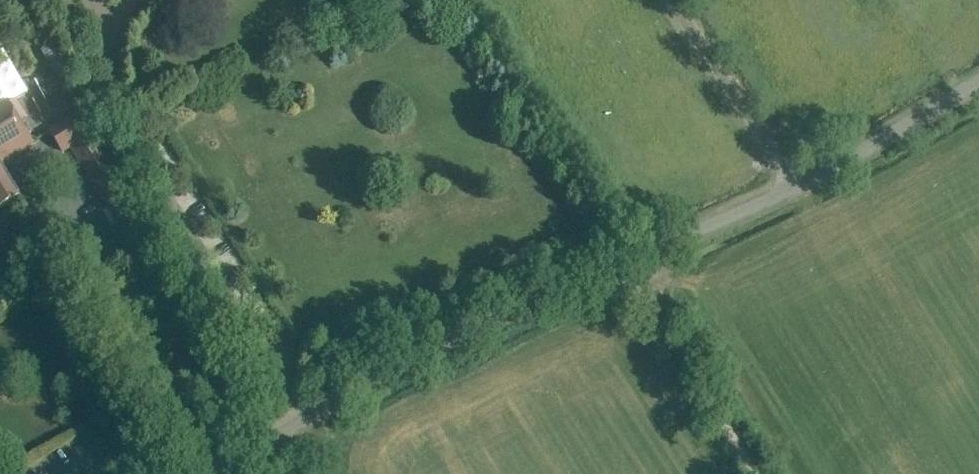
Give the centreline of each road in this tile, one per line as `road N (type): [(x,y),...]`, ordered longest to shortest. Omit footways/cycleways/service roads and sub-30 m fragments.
road 1 (unclassified): [(208,473),(398,360),(544,300),(846,157),(978,76)]

